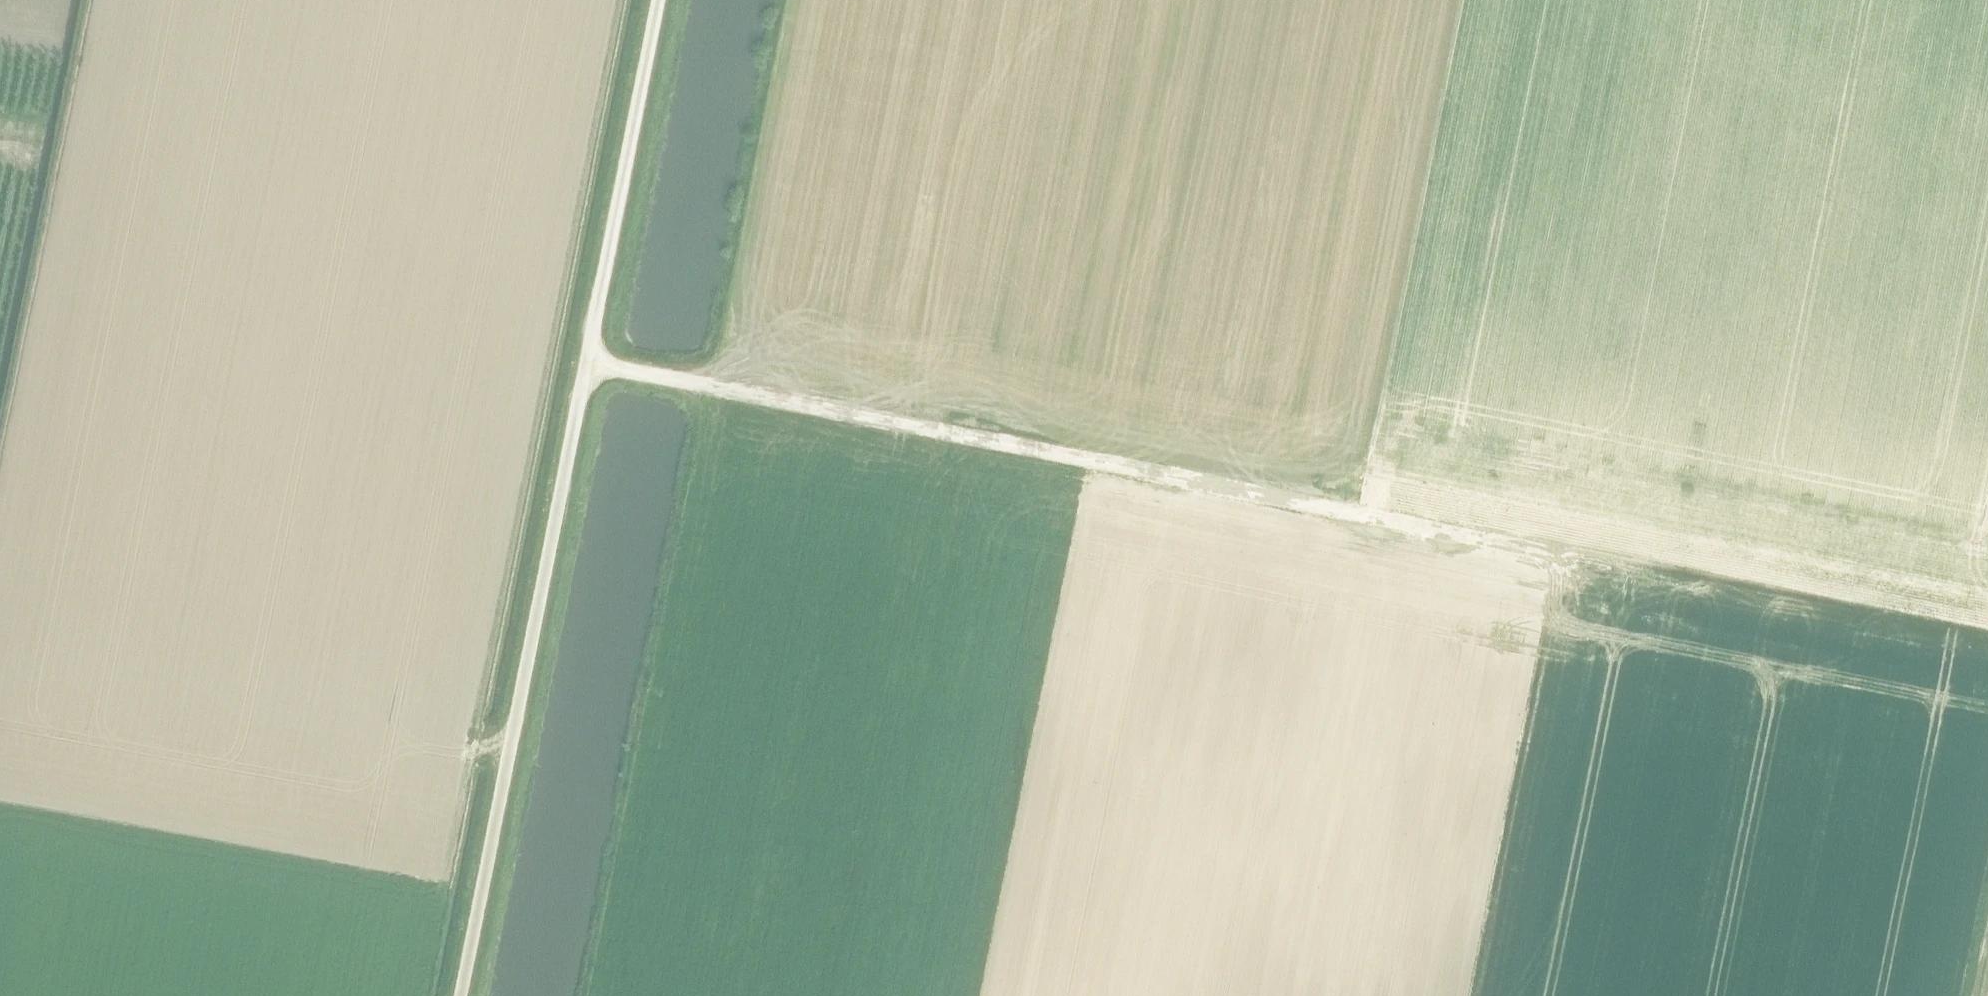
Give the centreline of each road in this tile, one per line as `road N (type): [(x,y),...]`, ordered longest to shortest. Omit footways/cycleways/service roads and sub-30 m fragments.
road 1 (unclassified): [(461,995),(659,0)]
road 2 (track): [(1444,526),(588,360)]

